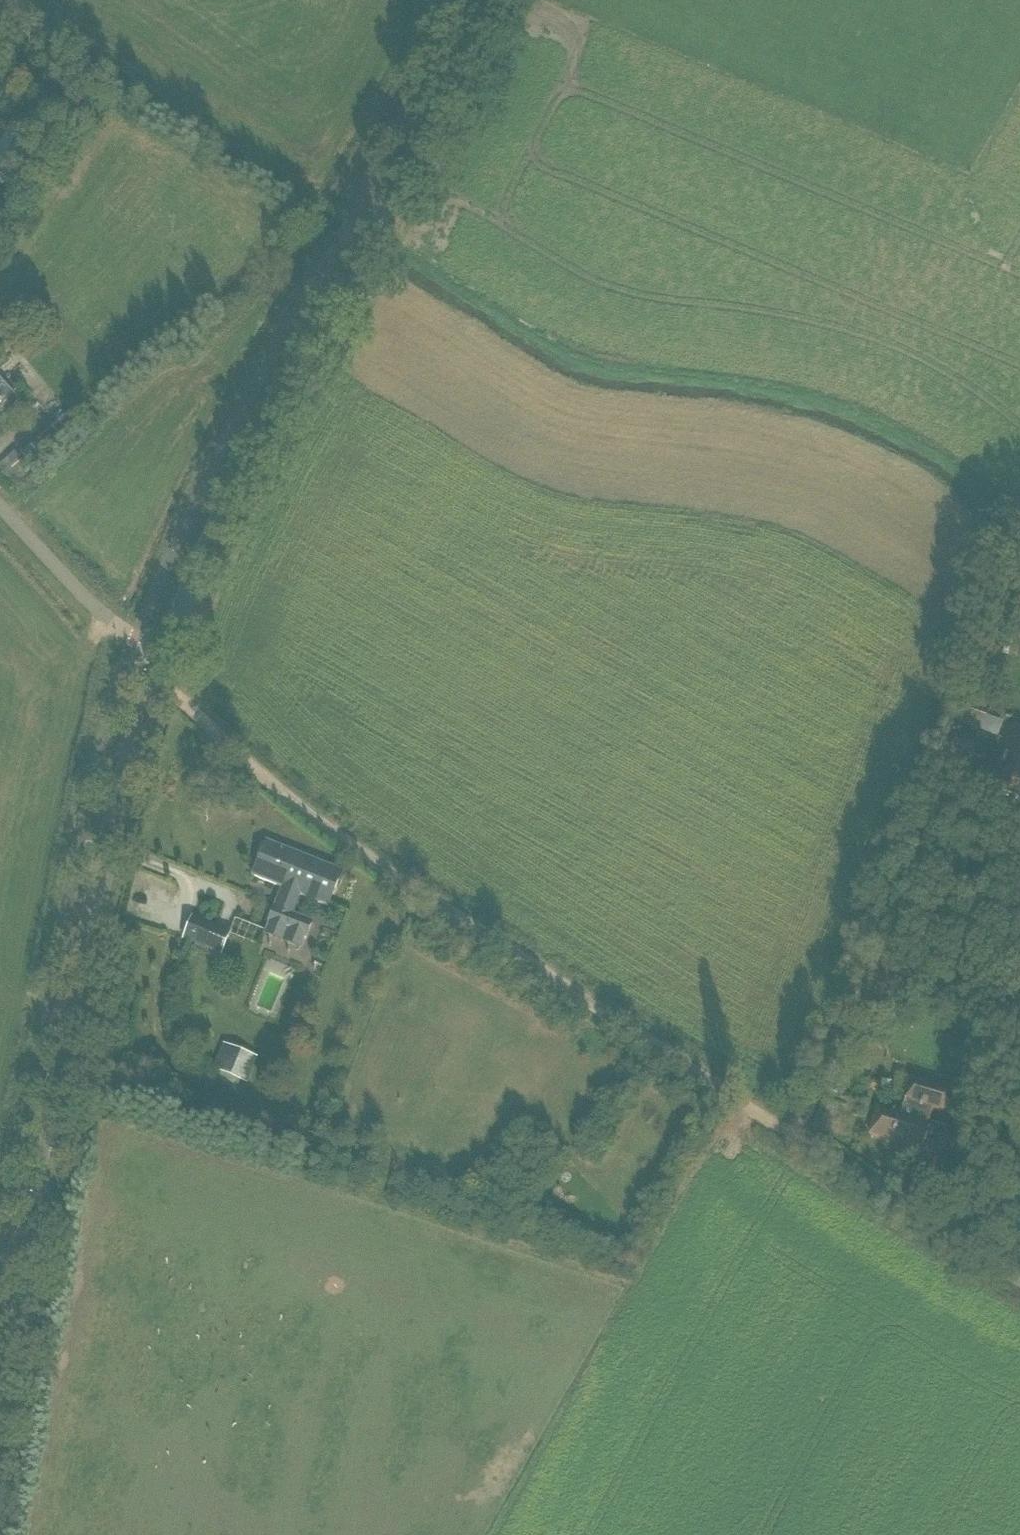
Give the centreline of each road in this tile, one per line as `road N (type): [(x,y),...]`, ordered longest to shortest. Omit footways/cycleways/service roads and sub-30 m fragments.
road 1 (unclassified): [(868,1185),(350,849),(155,679)]
road 2 (tertiary): [(155,679),(486,0)]
road 3 (tertiary): [(0,1409),(120,786),(155,679)]
road 4 (unclassified): [(155,679),(0,509)]
road 5 (track): [(868,1185),(1019,1272)]

